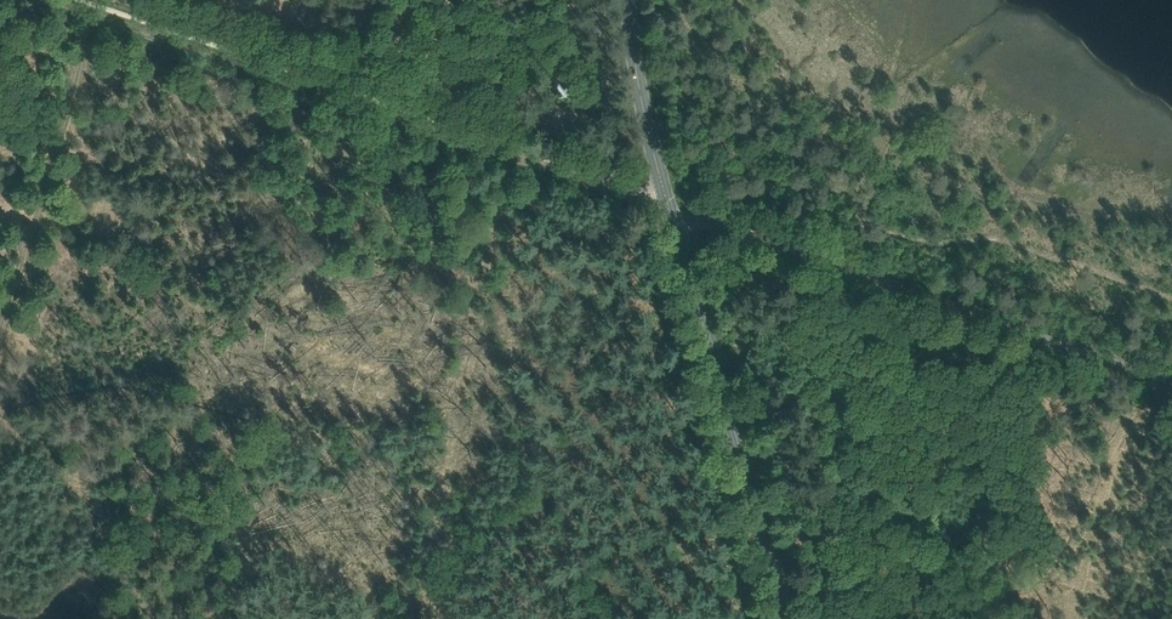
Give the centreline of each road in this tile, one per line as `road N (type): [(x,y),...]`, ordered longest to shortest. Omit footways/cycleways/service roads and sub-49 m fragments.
road 1 (track): [(44,0),(553,168)]
road 2 (unclassified): [(668,206),(1171,379)]
road 3 (secondary): [(790,618),(668,206)]
road 4 (track): [(100,4),(0,341)]
road 5 (secondary): [(668,206),(627,0)]

